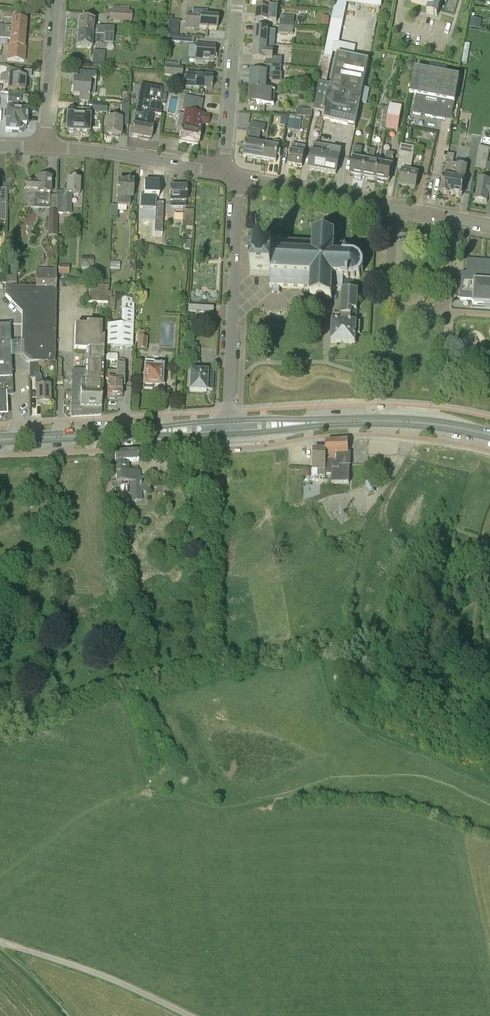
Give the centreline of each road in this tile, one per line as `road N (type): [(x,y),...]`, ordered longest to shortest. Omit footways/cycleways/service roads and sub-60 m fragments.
road 1 (secondary): [(489,434),(389,420),(227,427)]
road 2 (residential): [(489,223),(237,178)]
road 3 (residential): [(227,427),(237,178)]
road 4 (secondary): [(227,427),(0,440)]
road 5 (unclassified): [(189,1015),(0,941)]
road 6 (residential): [(224,175),(45,147)]
road 7 (residential): [(224,175),(237,0)]
road 8 (residential): [(45,147),(56,0)]

